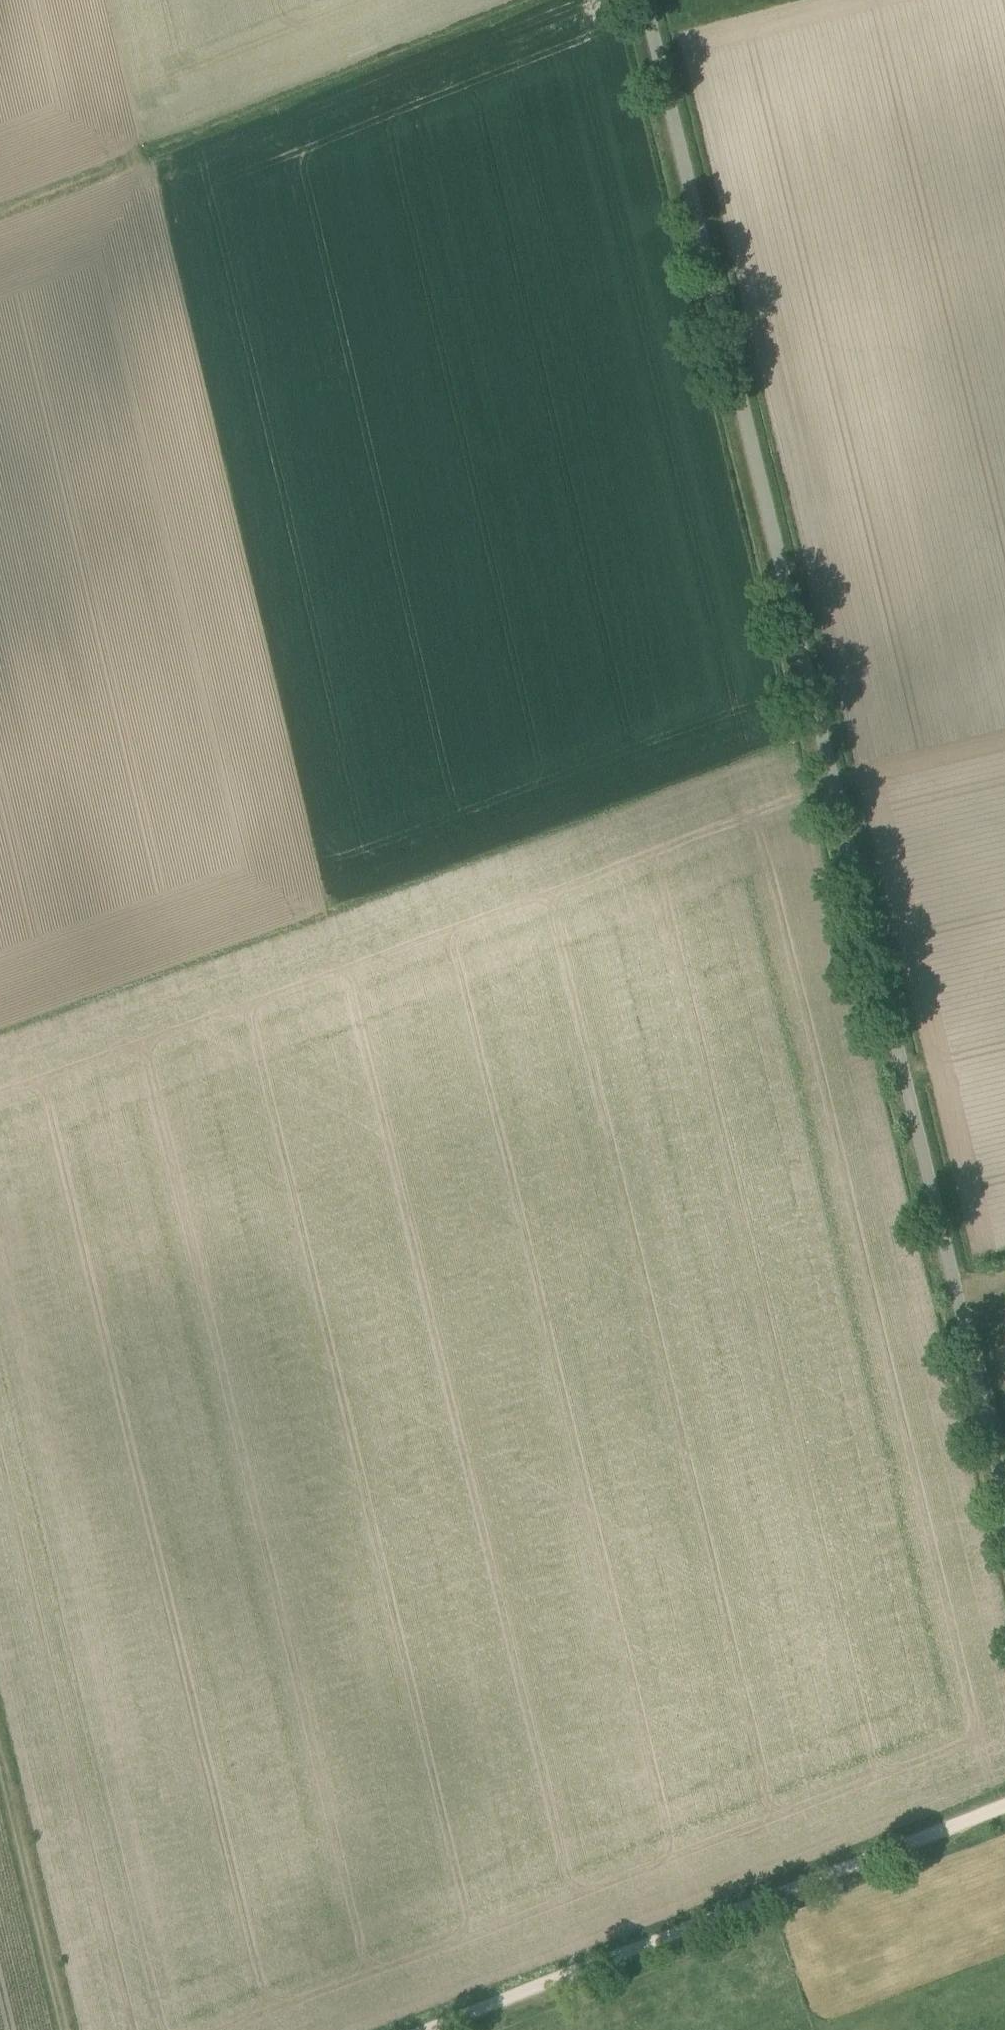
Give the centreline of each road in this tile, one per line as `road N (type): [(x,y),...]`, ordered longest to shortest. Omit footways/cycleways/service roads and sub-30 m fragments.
road 1 (unclassified): [(1004,1501),(643,0)]
road 2 (track): [(437,2029),(1004,1808)]
road 3 (track): [(66,2029),(0,1749)]

